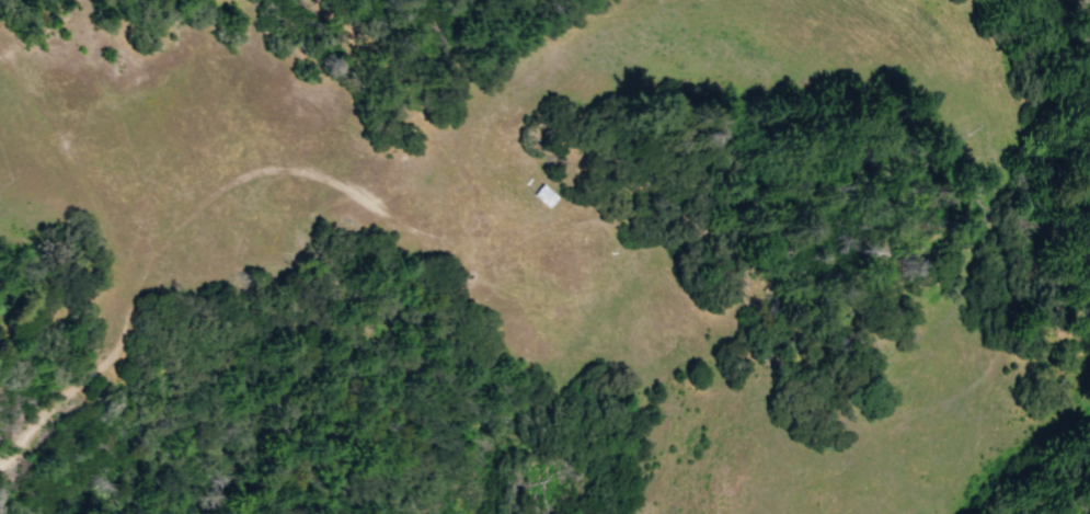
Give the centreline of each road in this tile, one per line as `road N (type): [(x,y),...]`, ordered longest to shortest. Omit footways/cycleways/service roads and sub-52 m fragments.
road 1 (track): [(1089,167),(998,356),(974,389),(894,427),(857,430),(739,356),(582,216)]
road 2 (track): [(473,220),(458,238),(435,241),(339,185),(298,172),(241,180),(159,261),(126,342),(0,472)]
road 3 (track): [(311,0),(346,28),(447,147),(469,186),(473,220),(496,233),(582,216)]
road 4 (track): [(159,261),(130,271),(117,258),(0,56)]

